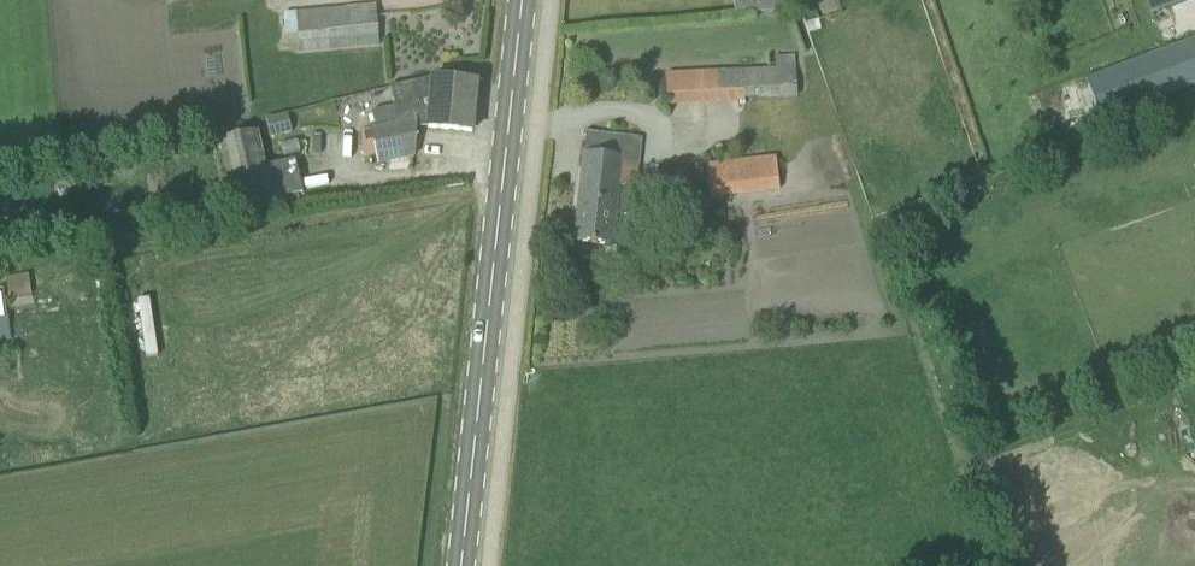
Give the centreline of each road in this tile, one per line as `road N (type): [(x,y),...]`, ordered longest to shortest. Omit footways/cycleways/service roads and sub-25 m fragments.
road 1 (primary): [(462,565),(523,0)]

